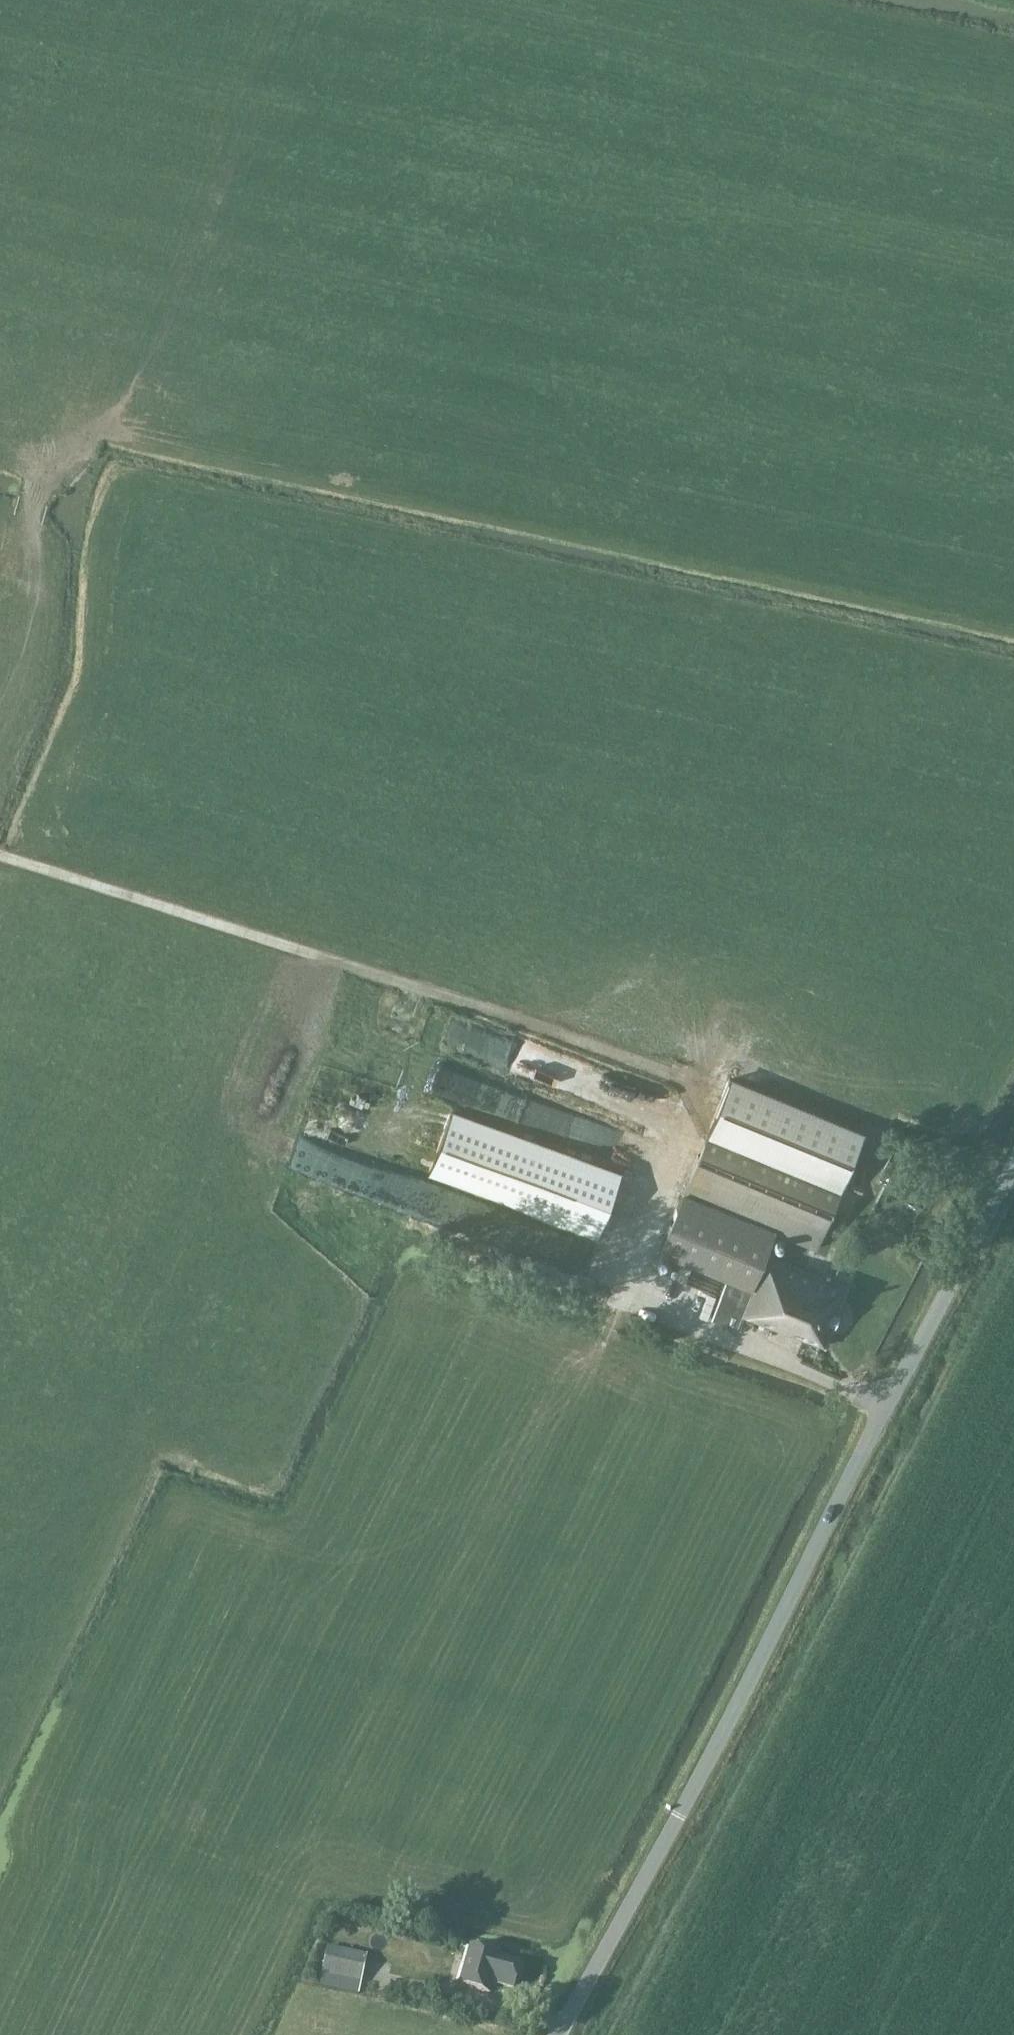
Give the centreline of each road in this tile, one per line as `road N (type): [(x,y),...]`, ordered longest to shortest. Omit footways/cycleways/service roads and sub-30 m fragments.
road 1 (track): [(0,855),(452,995),(682,1078),(703,1102),(627,1298),(884,1405)]
road 2 (tertiary): [(556,2034),(740,1699),(888,1397)]
road 3 (tertiary): [(1013,1159),(888,1397)]

